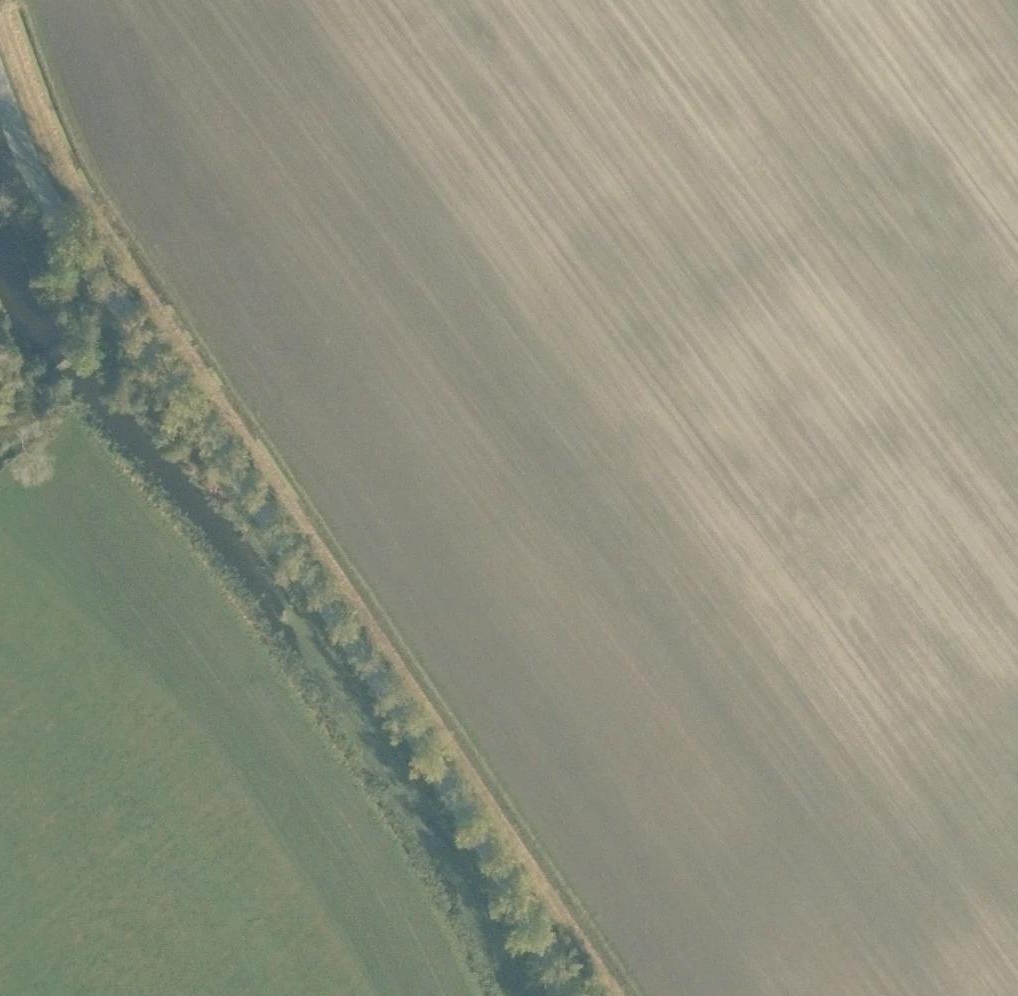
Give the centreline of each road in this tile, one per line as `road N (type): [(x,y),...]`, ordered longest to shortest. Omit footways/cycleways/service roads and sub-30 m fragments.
road 1 (tertiary): [(557,995),(448,795),(41,184),(0,92)]

